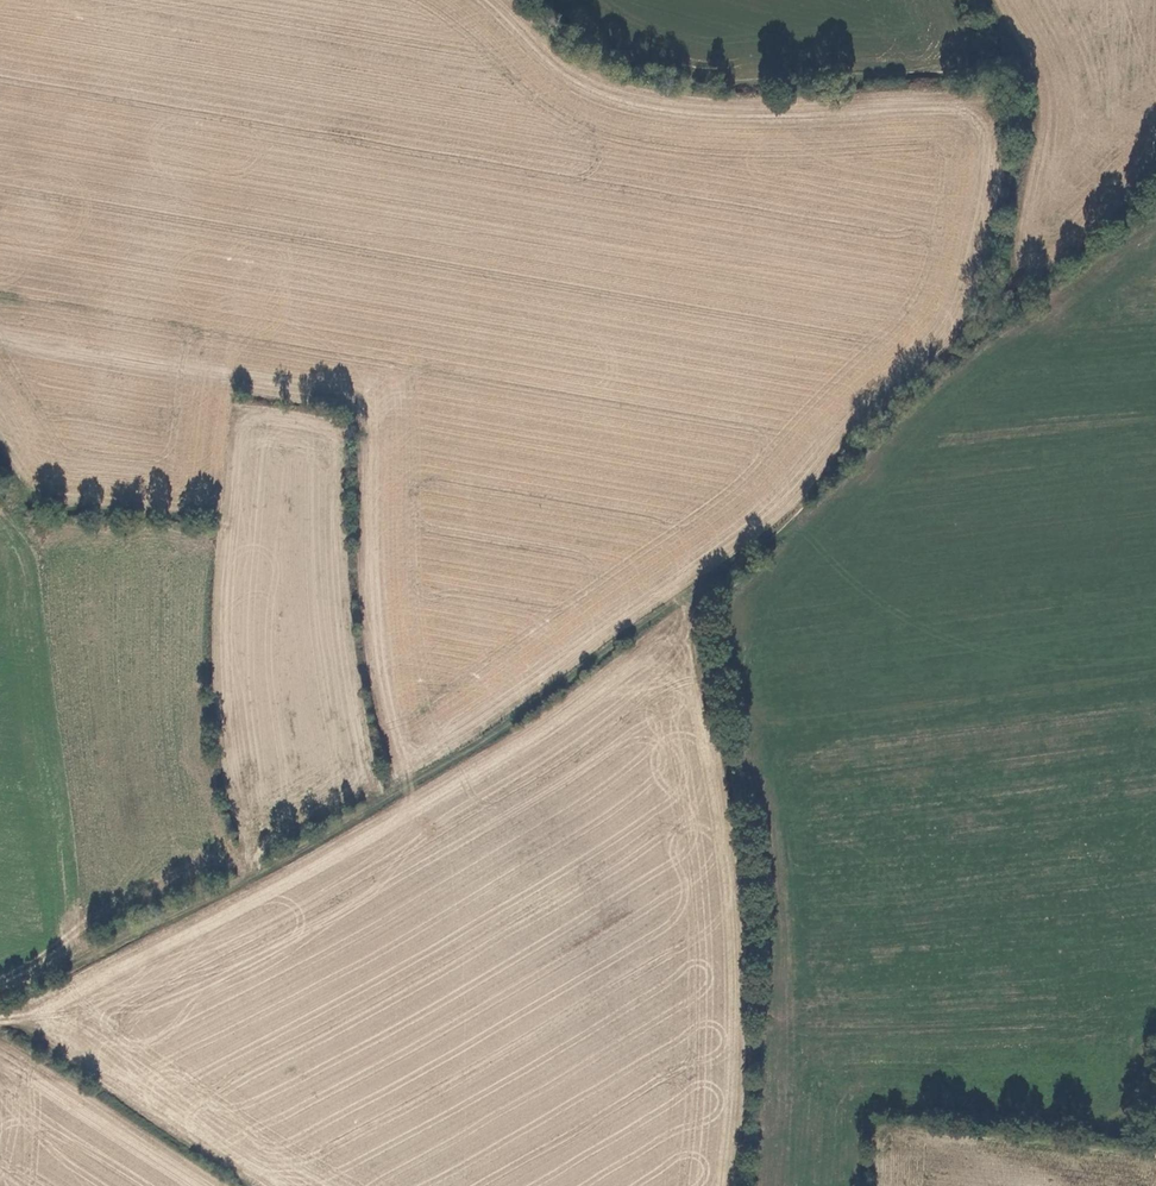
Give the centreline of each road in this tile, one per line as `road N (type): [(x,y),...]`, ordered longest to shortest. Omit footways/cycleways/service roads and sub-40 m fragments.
road 1 (track): [(743,1185),(753,904),(701,596)]

